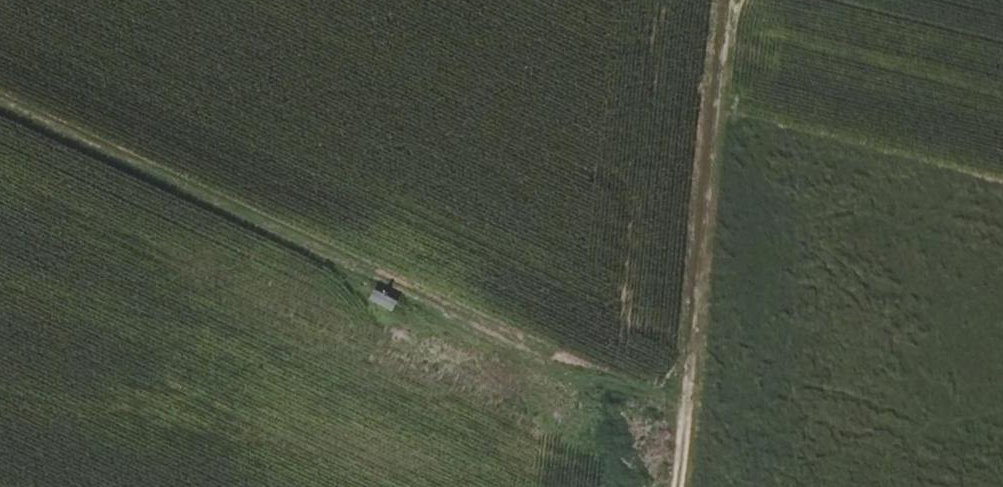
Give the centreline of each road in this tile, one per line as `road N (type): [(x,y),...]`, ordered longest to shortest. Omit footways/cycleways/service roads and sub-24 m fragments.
road 1 (track): [(675,486),(733,0)]

